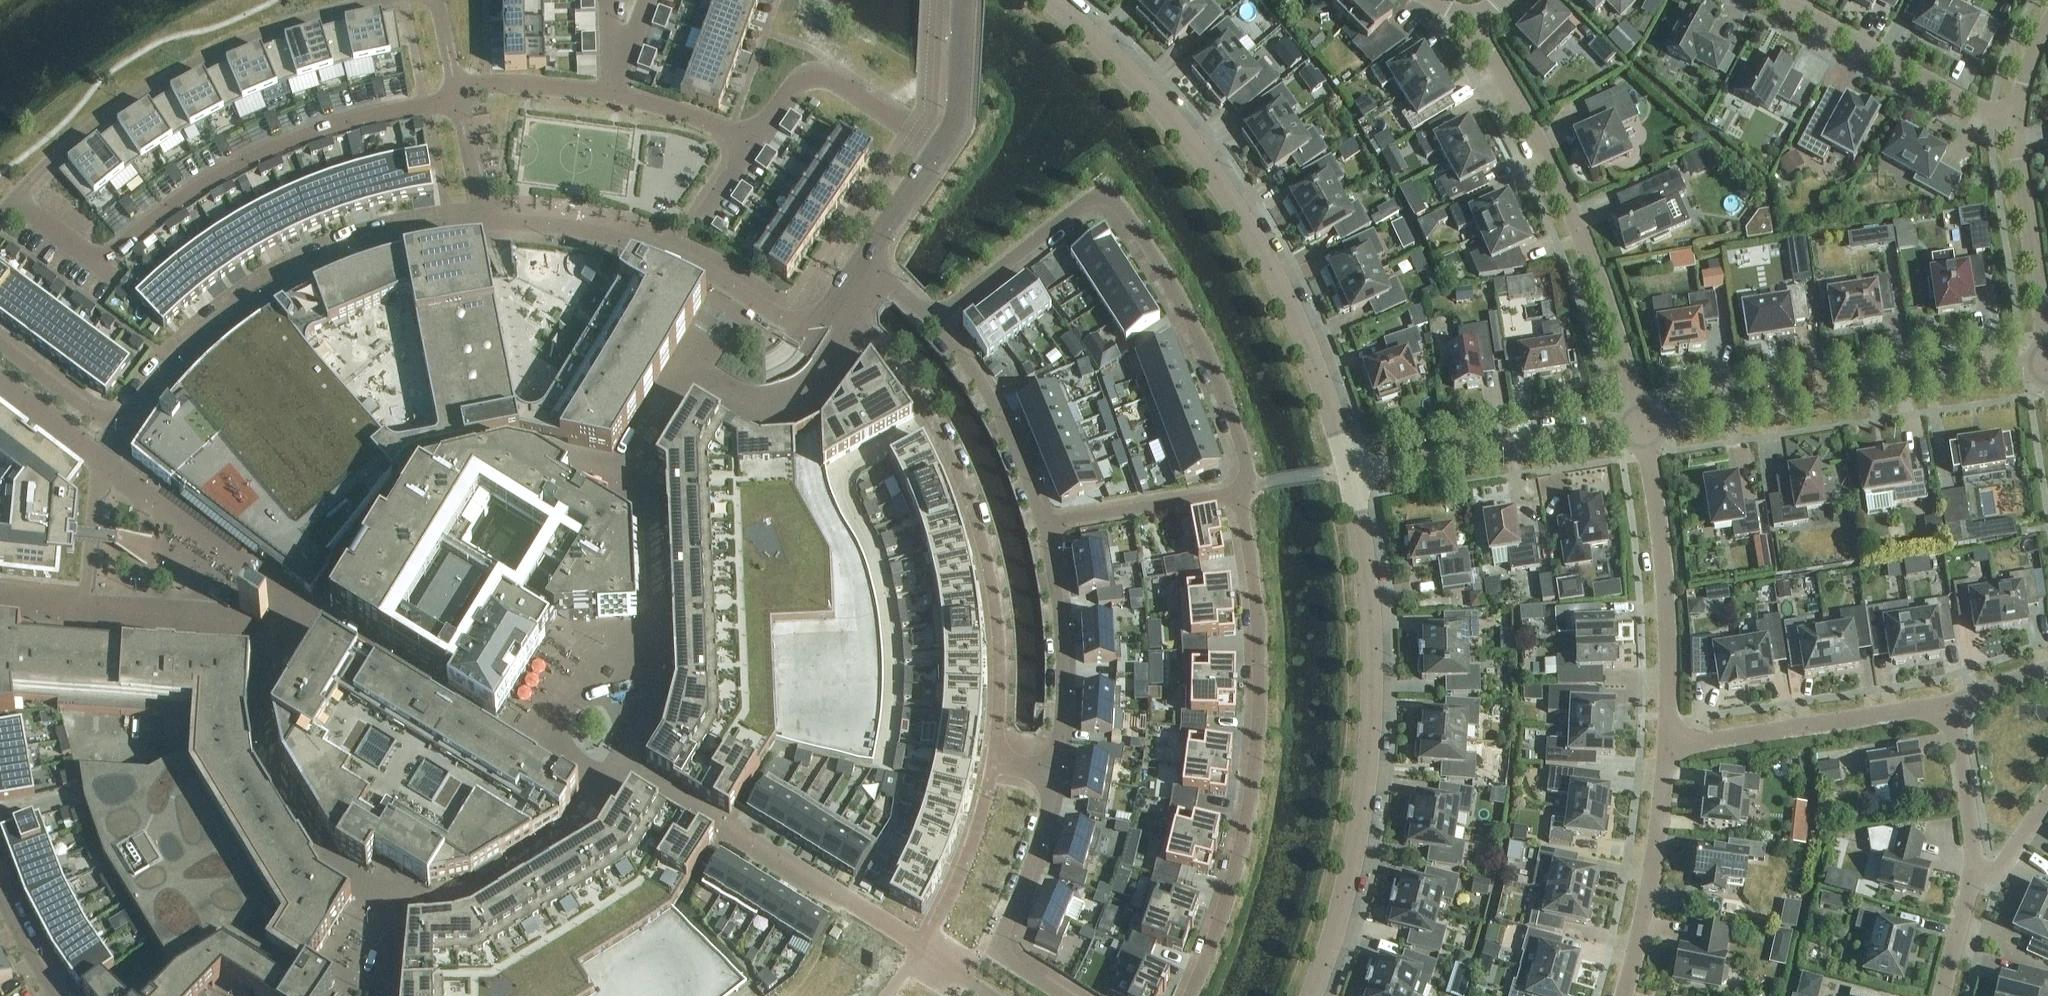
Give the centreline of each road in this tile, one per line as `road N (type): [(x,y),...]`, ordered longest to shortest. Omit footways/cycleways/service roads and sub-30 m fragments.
road 1 (residential): [(0,344),(116,424),(204,331),(310,265),(411,232),(482,221),(564,225),(657,250),(796,325)]
road 2 (residential): [(610,94),(489,85),(338,124),(218,176),(98,262),(13,200),(0,214)]
road 3 (residential): [(838,294),(933,421),(976,526),(999,639),(993,762),(1055,771)]
road 4 (tertiary): [(1351,470),(1294,313),(1211,169),(1104,46),(1050,0)]
road 5 (residential): [(1243,493),(1242,448),(1216,377),(1182,307),(1104,188),(933,320)]
road 6 (tertiary): [(1312,995),(1342,919),(1372,783),(1370,613),(1351,470)]
road 7 (residential): [(1191,995),(1223,911),(1253,779),(1259,648),(1243,493)]
road 8 (residential): [(1640,425),(1596,268),(1530,125),(1473,27)]
road 9 (residential): [(1640,425),(2047,365)]
road 10 (residential): [(1667,746),(1658,515),(1640,425)]
road 11 (residential): [(1351,470),(1640,425)]
road 12 (residential): [(1667,746),(1950,704)]
road 13 (residential): [(1055,771),(1000,951),(1067,995)]
road 14 (residential): [(2012,128),(1780,0)]
road 15 (residential): [(1624,995),(1667,746)]
road 16 (residential): [(1055,771),(1064,691),(1043,525)]
road 17 (residential): [(1043,525),(994,404),(933,320)]
road 18 (residential): [(2047,346),(2012,128)]
road 19 (residential): [(917,135),(816,73),(787,90),(751,141)]
road 20 (residential): [(1043,525),(1243,493)]
road 21 (residential): [(1973,874),(1950,704)]
road 22 (unclassified): [(938,150),(958,118),(964,0)]
road 23 (residential): [(751,141),(610,94)]
road 24 (unclassified): [(861,260),(938,150)]
road 25 (residential): [(1941,995),(1973,874)]

